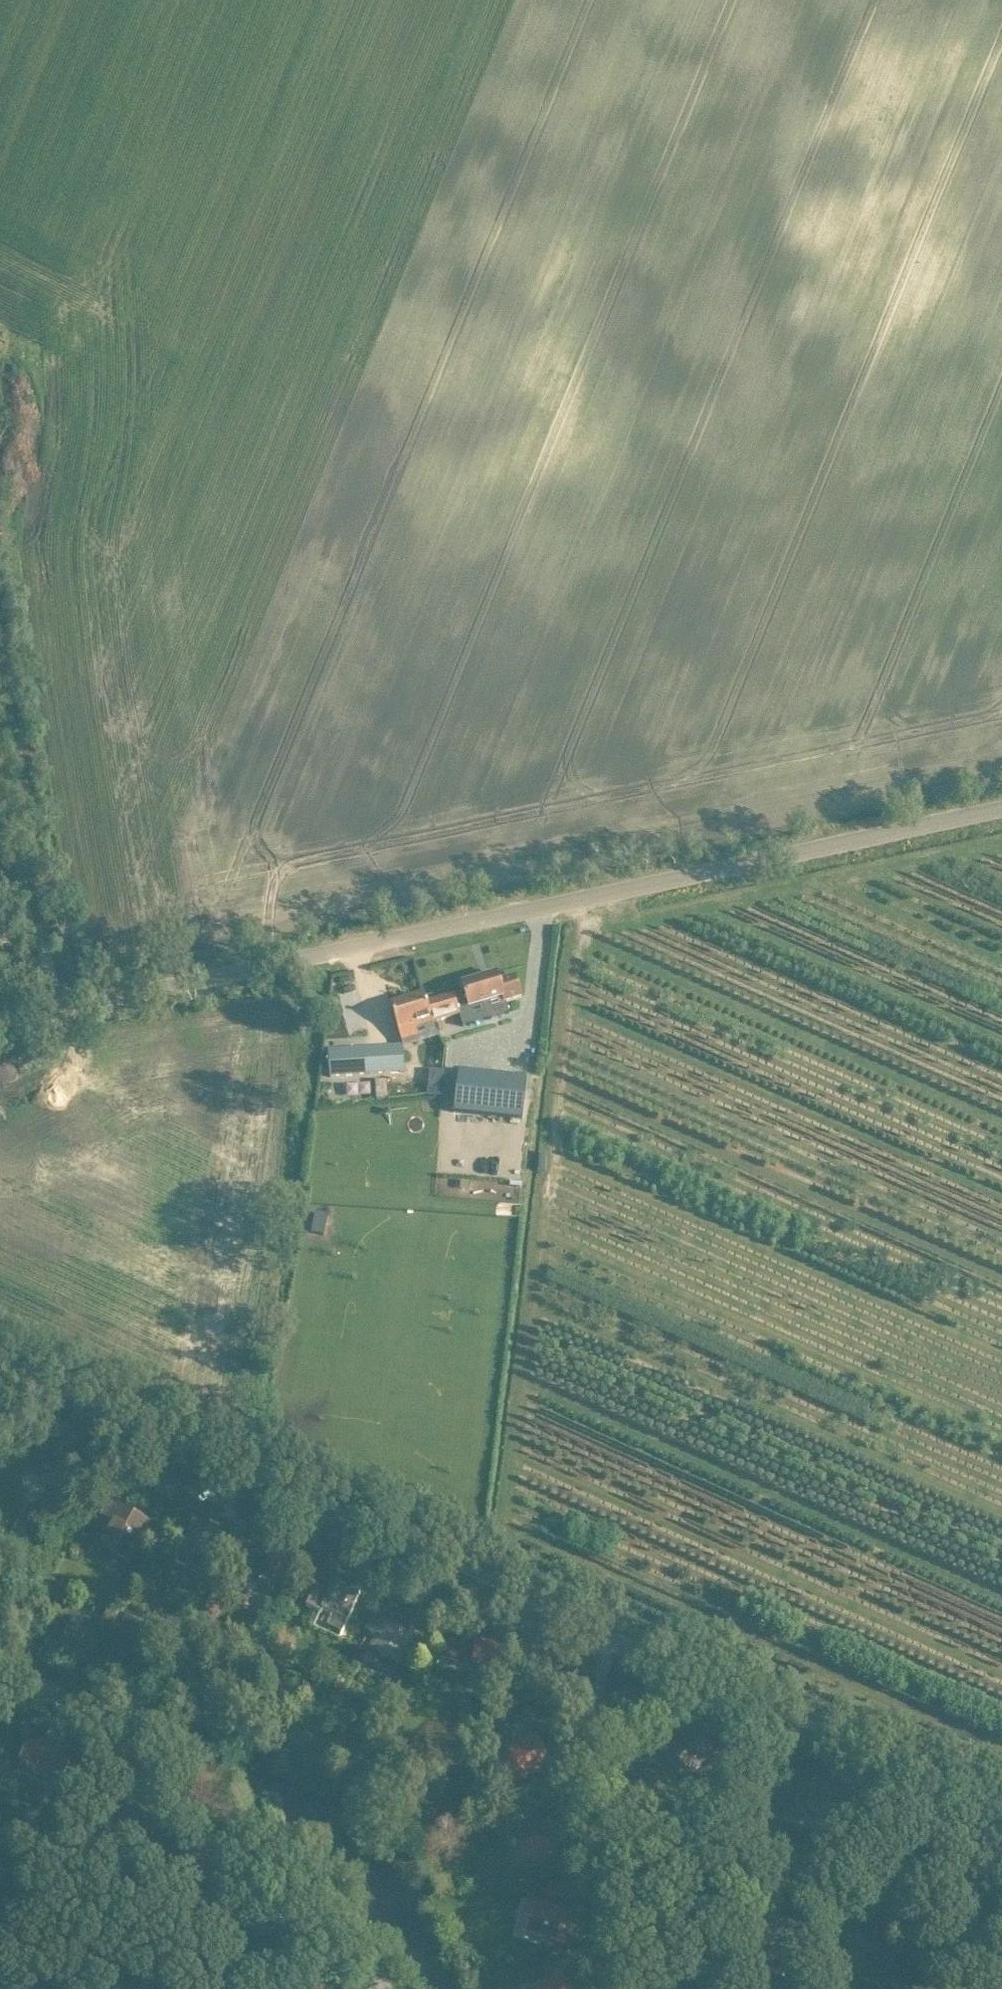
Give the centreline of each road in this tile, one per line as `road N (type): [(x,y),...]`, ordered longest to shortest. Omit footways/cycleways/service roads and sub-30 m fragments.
road 1 (unclassified): [(0,1026),(1001,812)]
road 2 (residential): [(592,1625),(0,1355)]
road 3 (residential): [(0,1671),(57,1695),(243,1820),(306,1883),(381,1988)]
road 4 (residential): [(1001,1811),(592,1625)]
road 5 (residential): [(587,1853),(579,1695),(592,1625)]
road 6 (residential): [(778,1896),(681,1884),(587,1853)]

